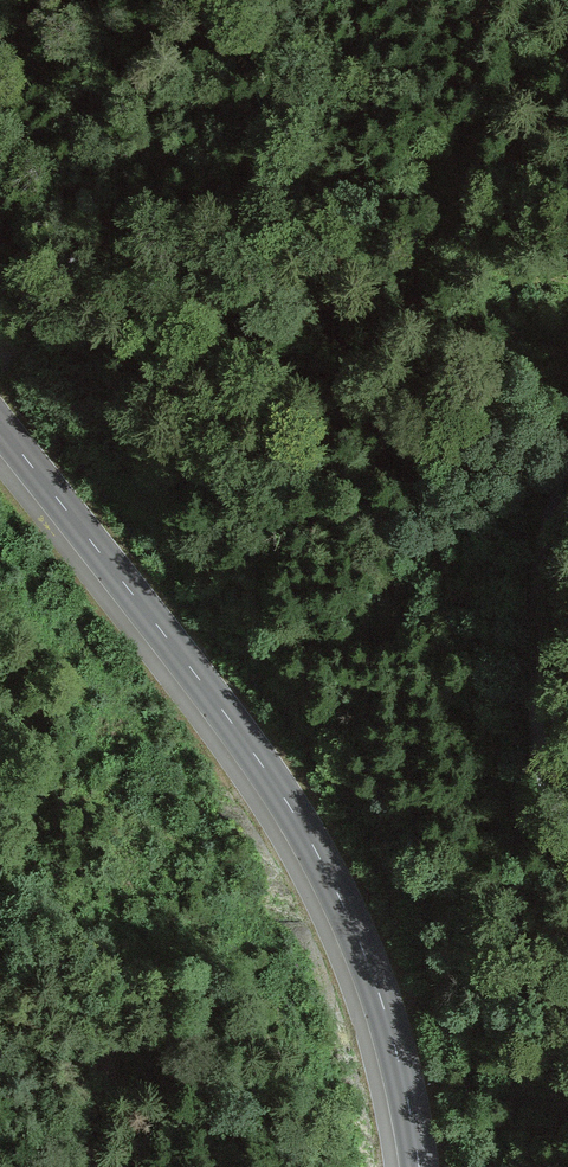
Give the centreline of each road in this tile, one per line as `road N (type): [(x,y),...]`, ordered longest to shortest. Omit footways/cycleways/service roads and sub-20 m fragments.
road 1 (tertiary): [(0,432),(207,687),(303,835),(402,1063),(418,1166)]
road 2 (track): [(567,476),(547,520),(536,608),(537,719),(551,801),(567,843)]
road 3 (track): [(567,67),(490,116),(461,156),(449,191),(453,227),(472,252),(498,270),(567,284)]
road 4 (track): [(0,908),(92,999),(105,1031),(109,1076),(87,1166)]

